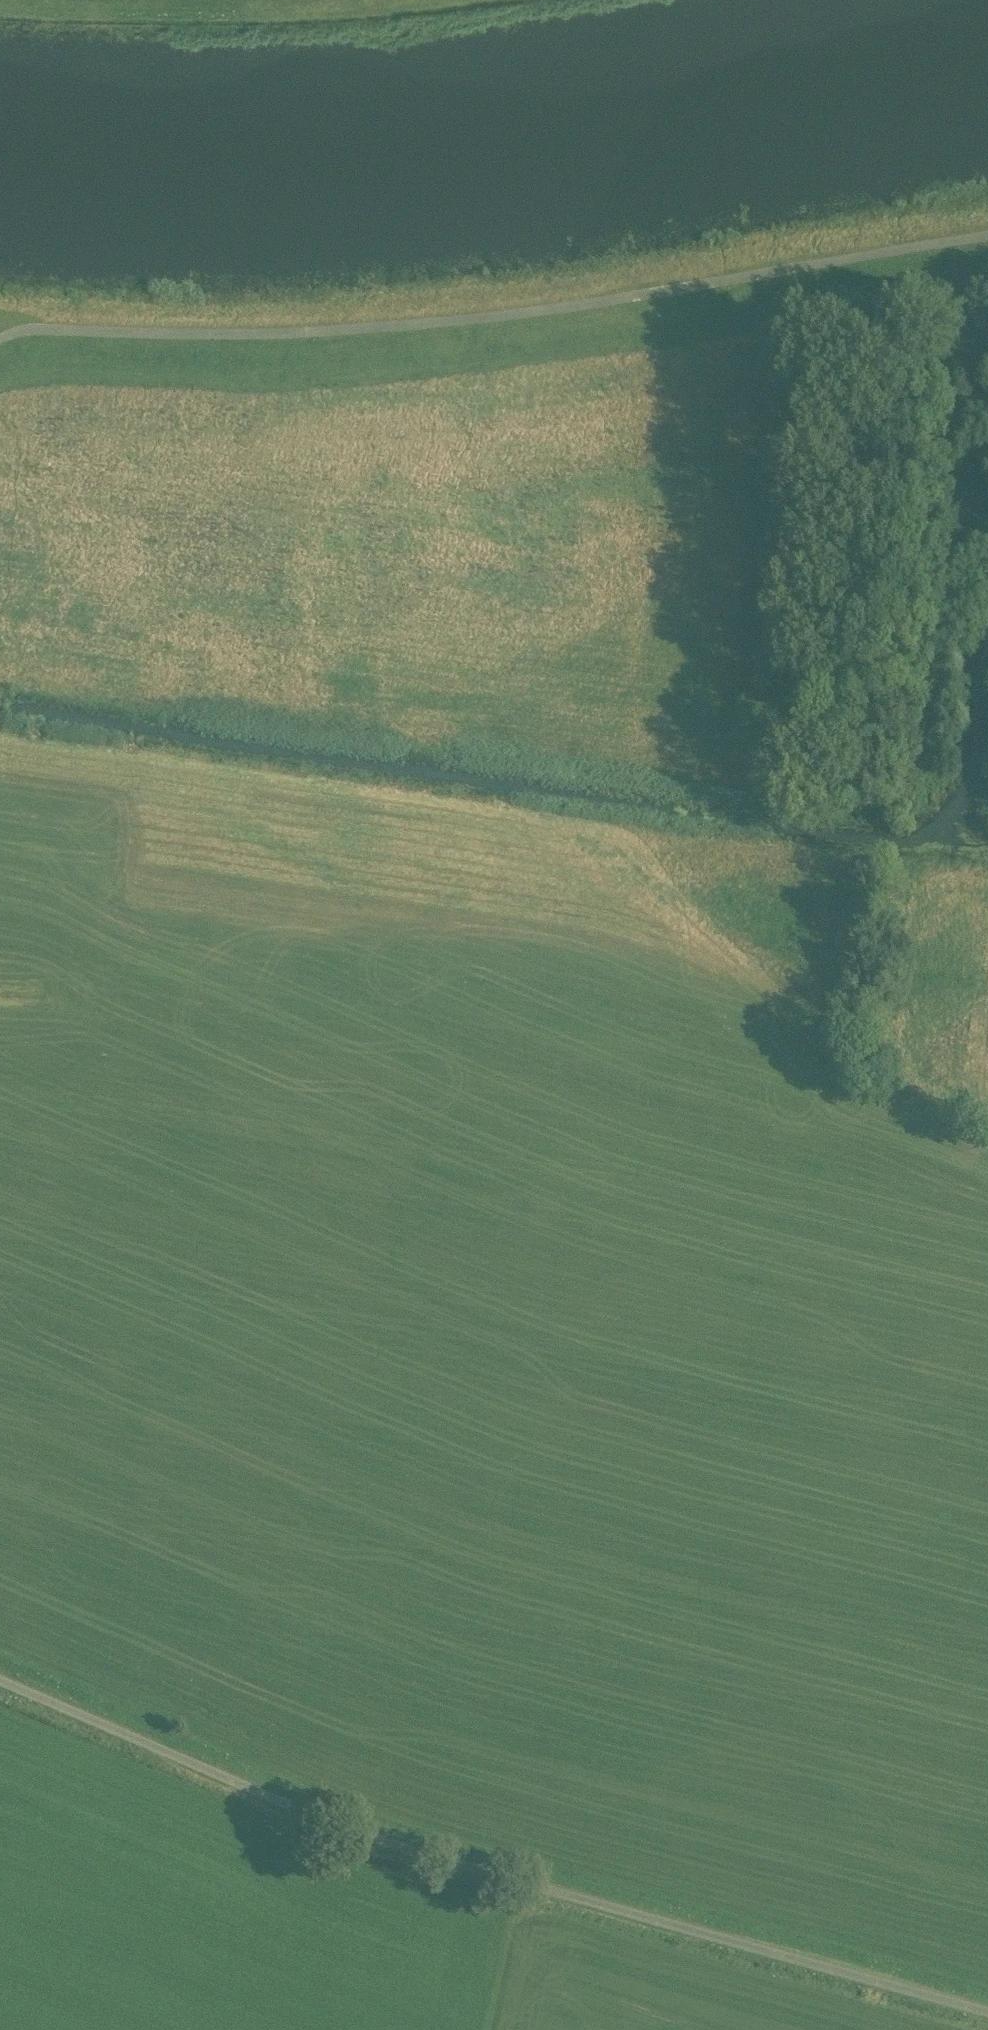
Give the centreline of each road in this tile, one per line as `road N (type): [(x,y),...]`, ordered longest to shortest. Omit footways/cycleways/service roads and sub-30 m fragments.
road 1 (unclassified): [(987,2011),(457,1865),(0,1674)]
road 2 (unclassified): [(987,225),(551,309),(336,329),(23,328),(0,337)]

